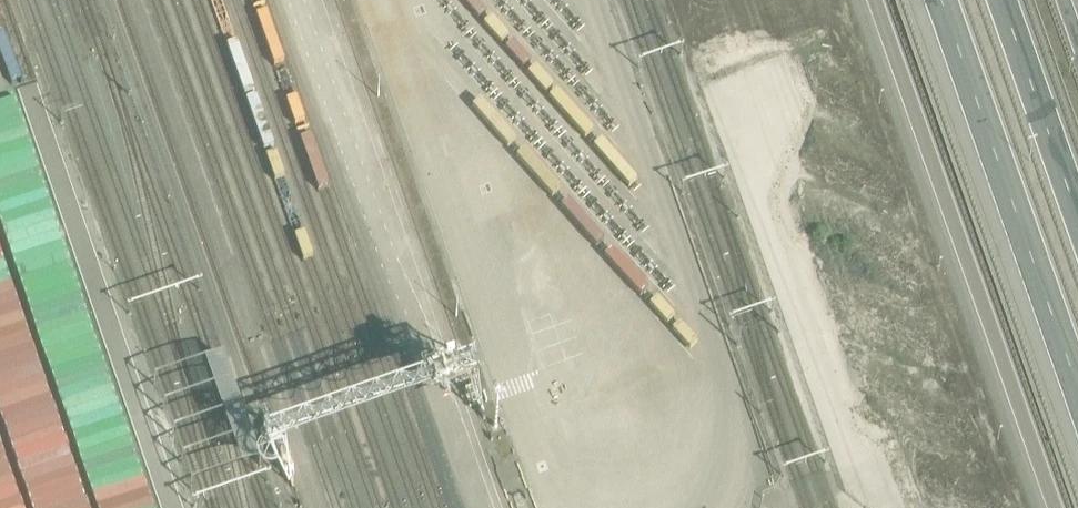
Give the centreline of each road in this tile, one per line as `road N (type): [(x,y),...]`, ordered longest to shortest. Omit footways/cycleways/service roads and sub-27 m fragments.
road 1 (trunk): [(873,0),(1055,507)]
road 2 (trunk): [(938,0),(1077,400)]
road 3 (trunk): [(1077,221),(999,0)]

